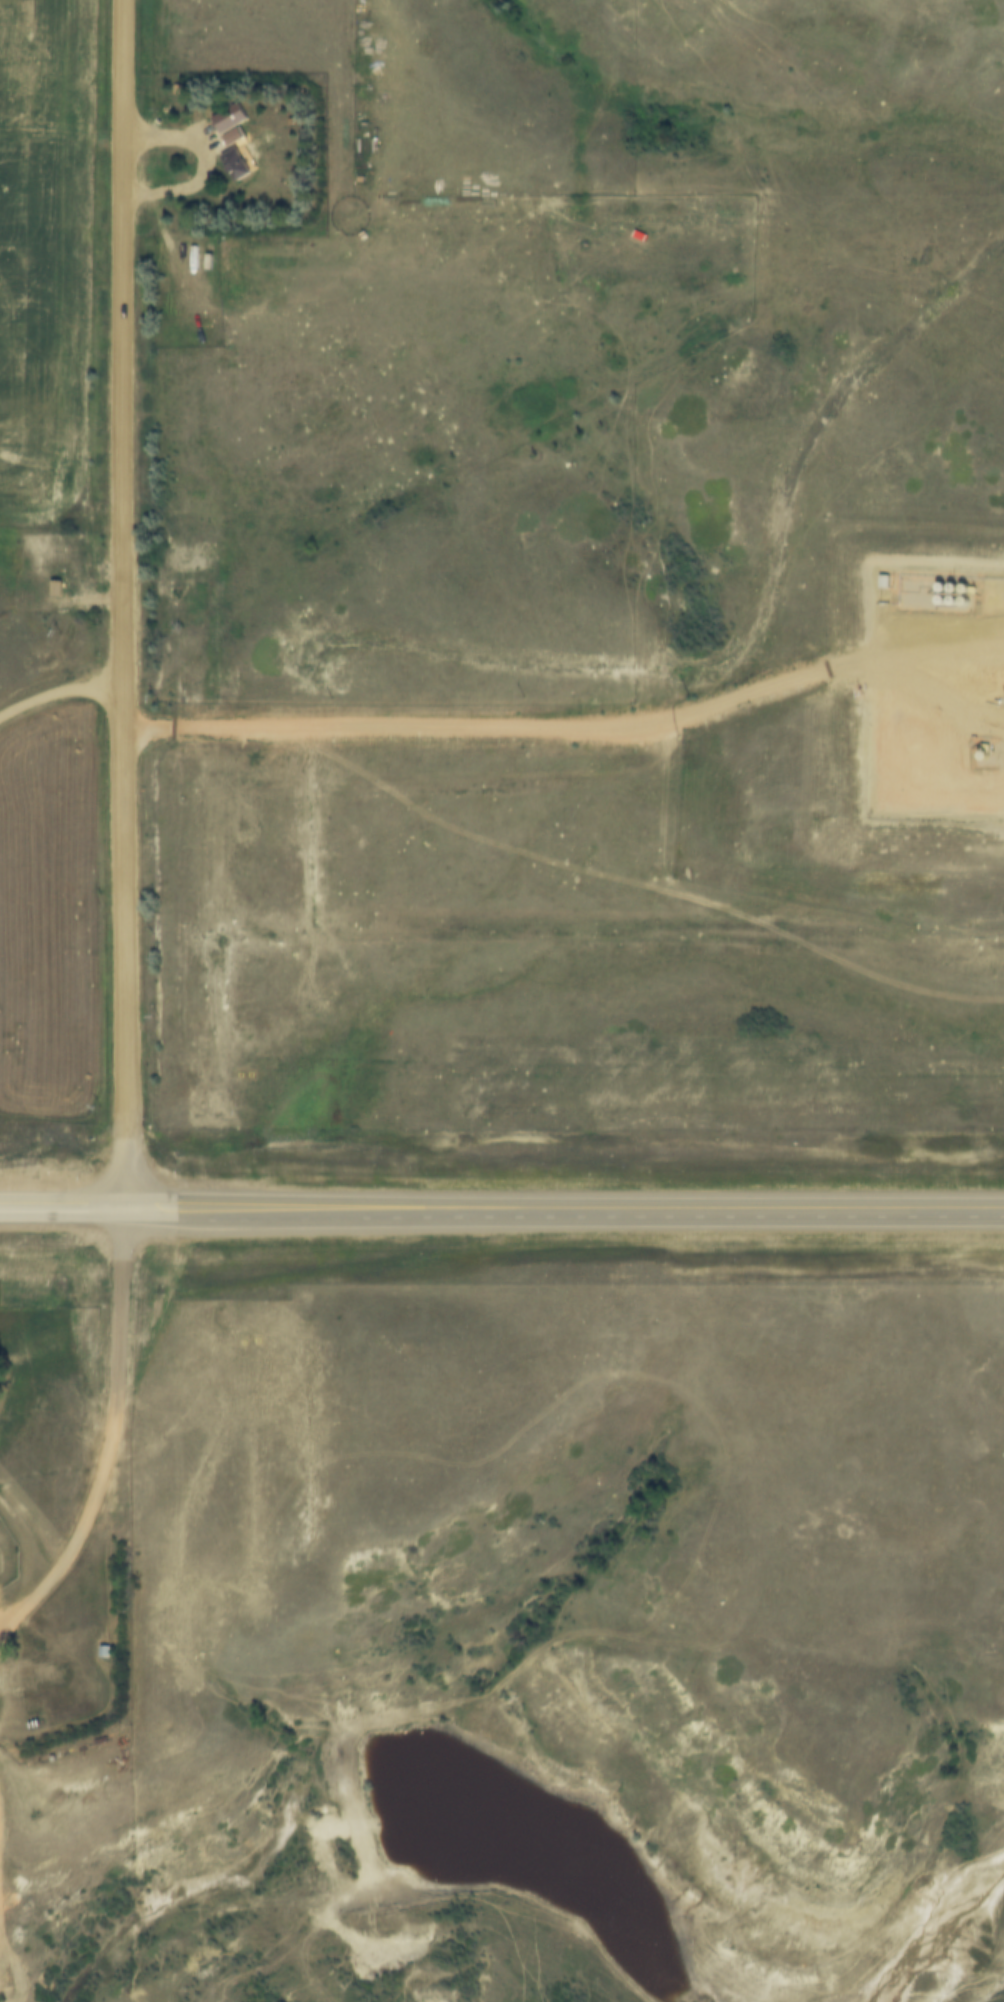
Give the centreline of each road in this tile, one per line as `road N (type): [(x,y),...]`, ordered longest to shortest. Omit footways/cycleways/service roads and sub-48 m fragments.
road 1 (residential): [(124,0),(126,1211)]
road 2 (secondary): [(126,1211),(1003,1211)]
road 3 (secondary): [(0,1211),(126,1211)]

